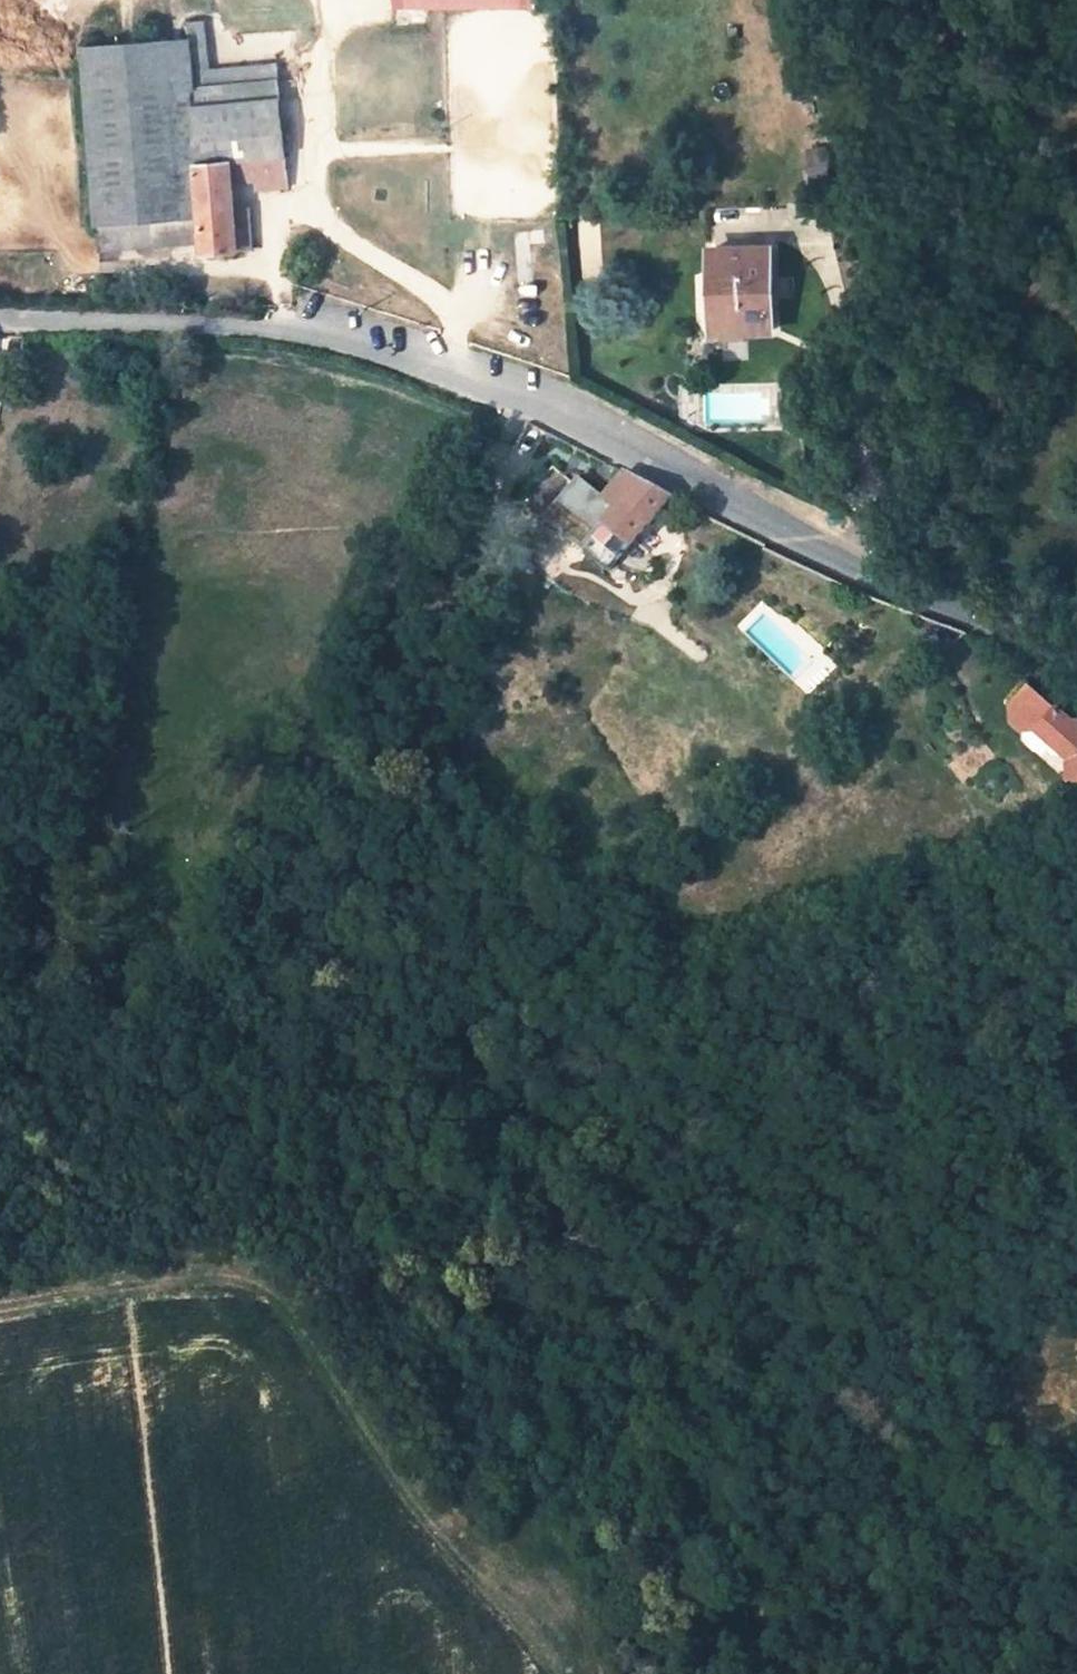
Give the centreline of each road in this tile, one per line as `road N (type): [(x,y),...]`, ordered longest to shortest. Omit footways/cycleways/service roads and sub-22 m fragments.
road 1 (unclassified): [(1076,656),(913,595),(477,386),(297,332),(0,318)]

